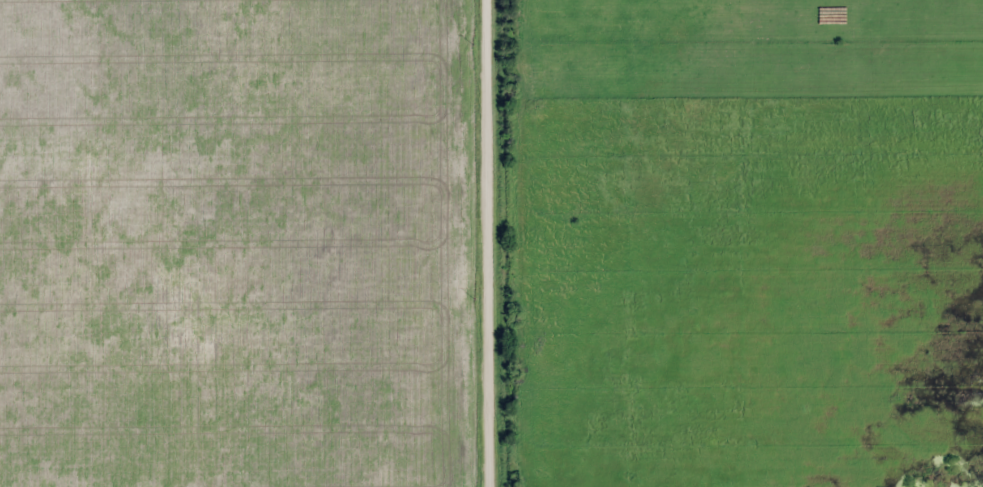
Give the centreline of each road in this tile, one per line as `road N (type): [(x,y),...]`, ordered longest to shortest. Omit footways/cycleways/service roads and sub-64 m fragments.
road 1 (residential): [(490,486),(485,0)]

